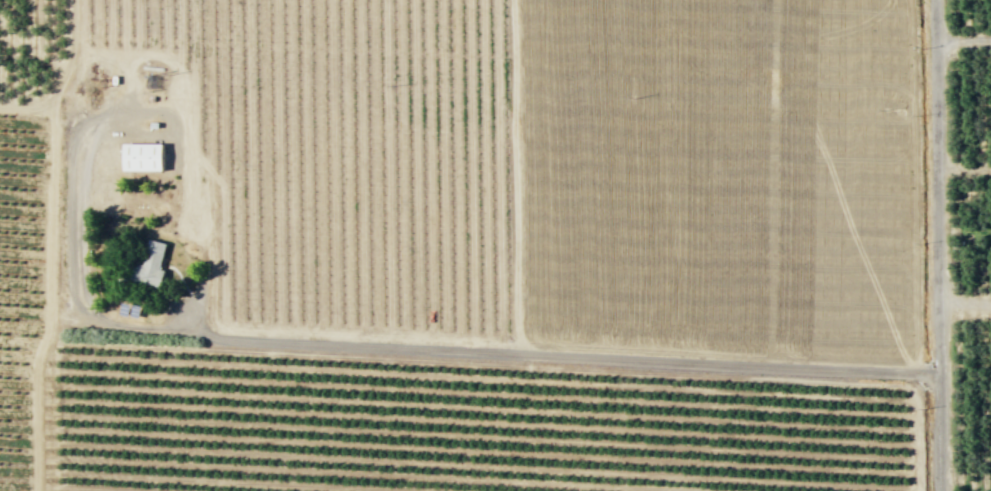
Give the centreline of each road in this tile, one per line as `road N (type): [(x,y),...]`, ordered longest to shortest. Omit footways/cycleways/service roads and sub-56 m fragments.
road 1 (residential): [(939,374),(248,341),(120,325),(88,297)]
road 2 (track): [(47,490),(49,100),(71,0)]
road 3 (tertiary): [(940,490),(935,0)]

